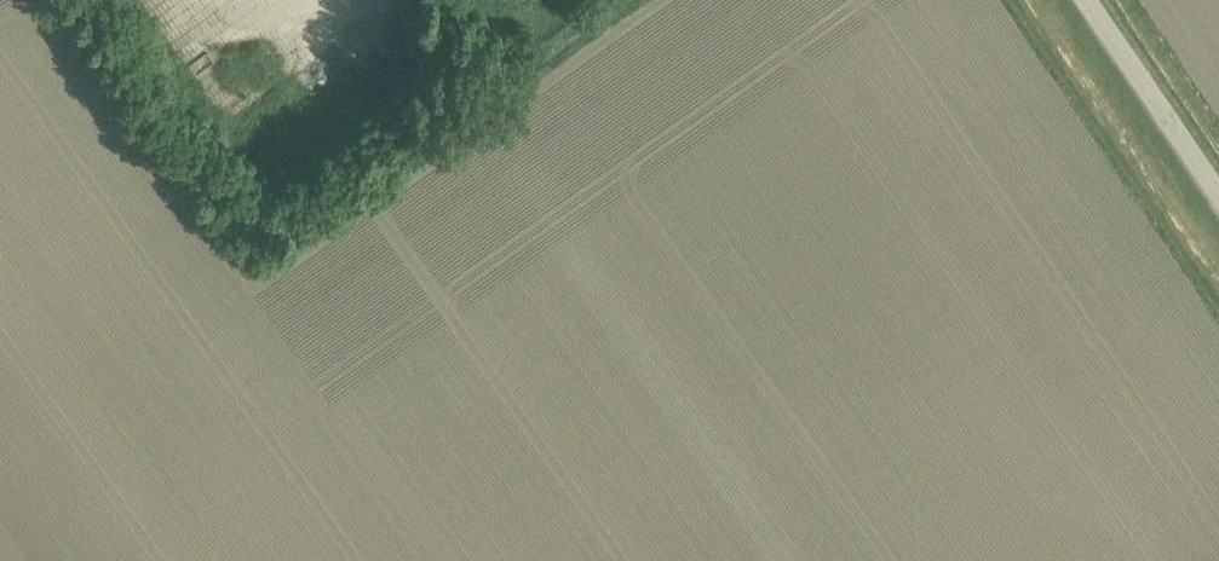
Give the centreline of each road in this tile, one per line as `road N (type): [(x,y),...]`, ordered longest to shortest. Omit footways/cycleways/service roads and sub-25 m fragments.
road 1 (unclassified): [(1218,197),(1086,0)]

